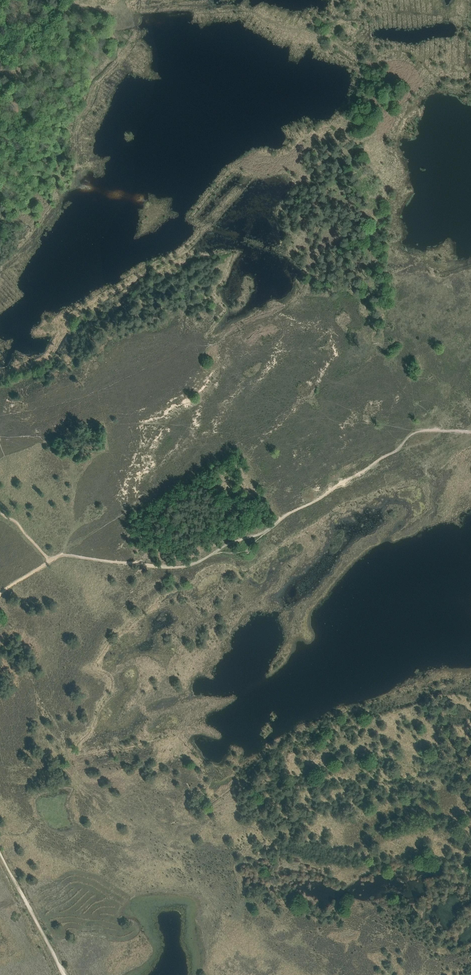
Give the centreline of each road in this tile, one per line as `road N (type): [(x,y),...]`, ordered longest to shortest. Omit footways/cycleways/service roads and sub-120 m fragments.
road 1 (track): [(0,854),(63,974)]

